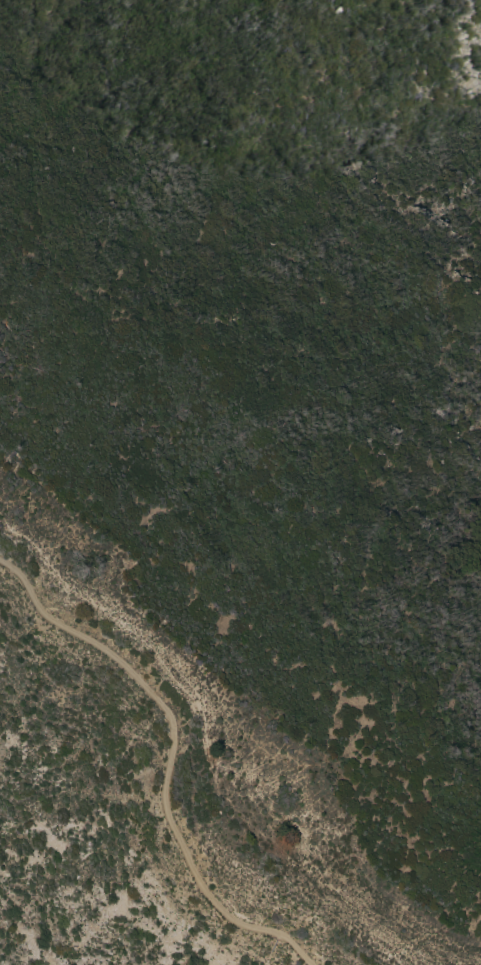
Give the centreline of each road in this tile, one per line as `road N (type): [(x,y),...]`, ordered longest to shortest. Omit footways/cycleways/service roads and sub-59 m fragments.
road 1 (track): [(314,964),(279,932),(235,918),(211,896),(163,800),(175,732),(167,708),(120,658),(49,615),(0,556)]

